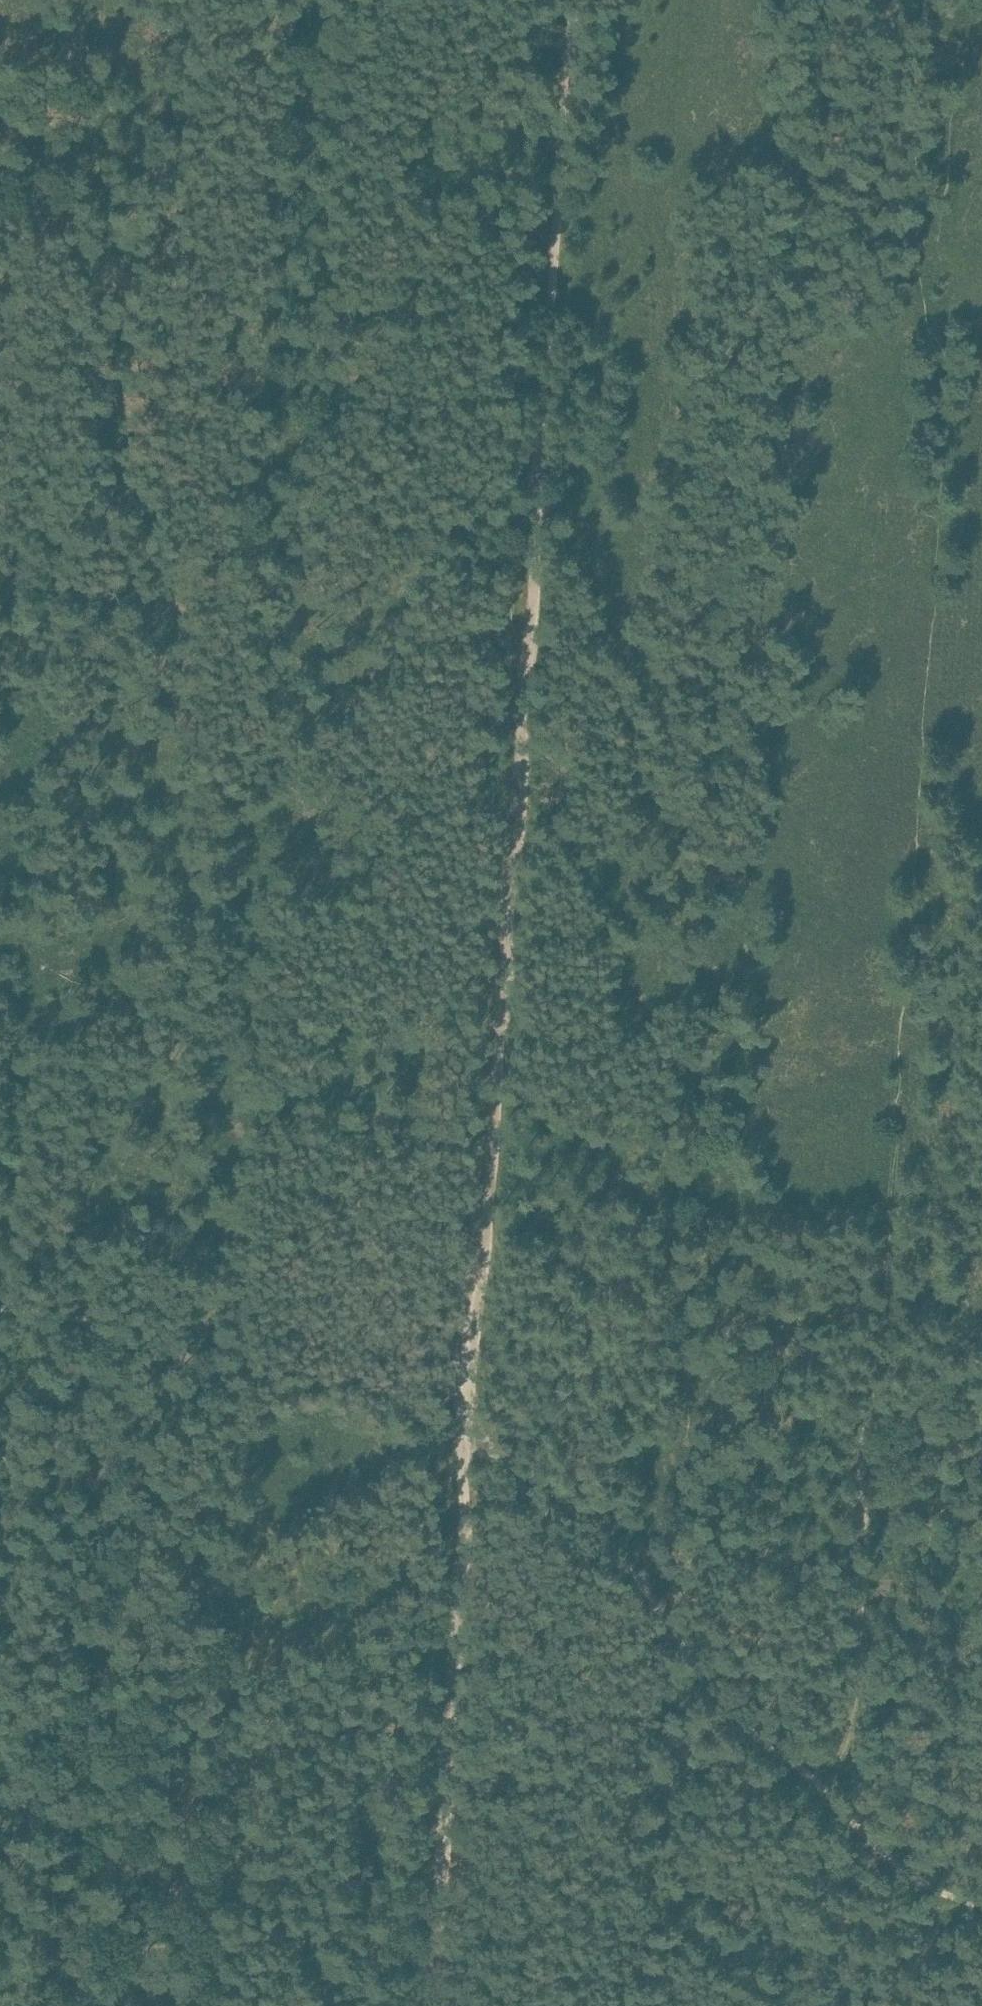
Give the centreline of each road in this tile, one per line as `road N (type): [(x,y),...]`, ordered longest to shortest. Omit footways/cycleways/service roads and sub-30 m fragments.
road 1 (track): [(568,0),(472,1430)]
road 2 (track): [(431,2005),(472,1430)]
road 3 (track): [(472,1430),(828,1791)]
road 4 (track): [(472,1430),(344,1367),(0,1308)]
road 5 (track): [(828,1791),(900,1868),(981,1907)]

